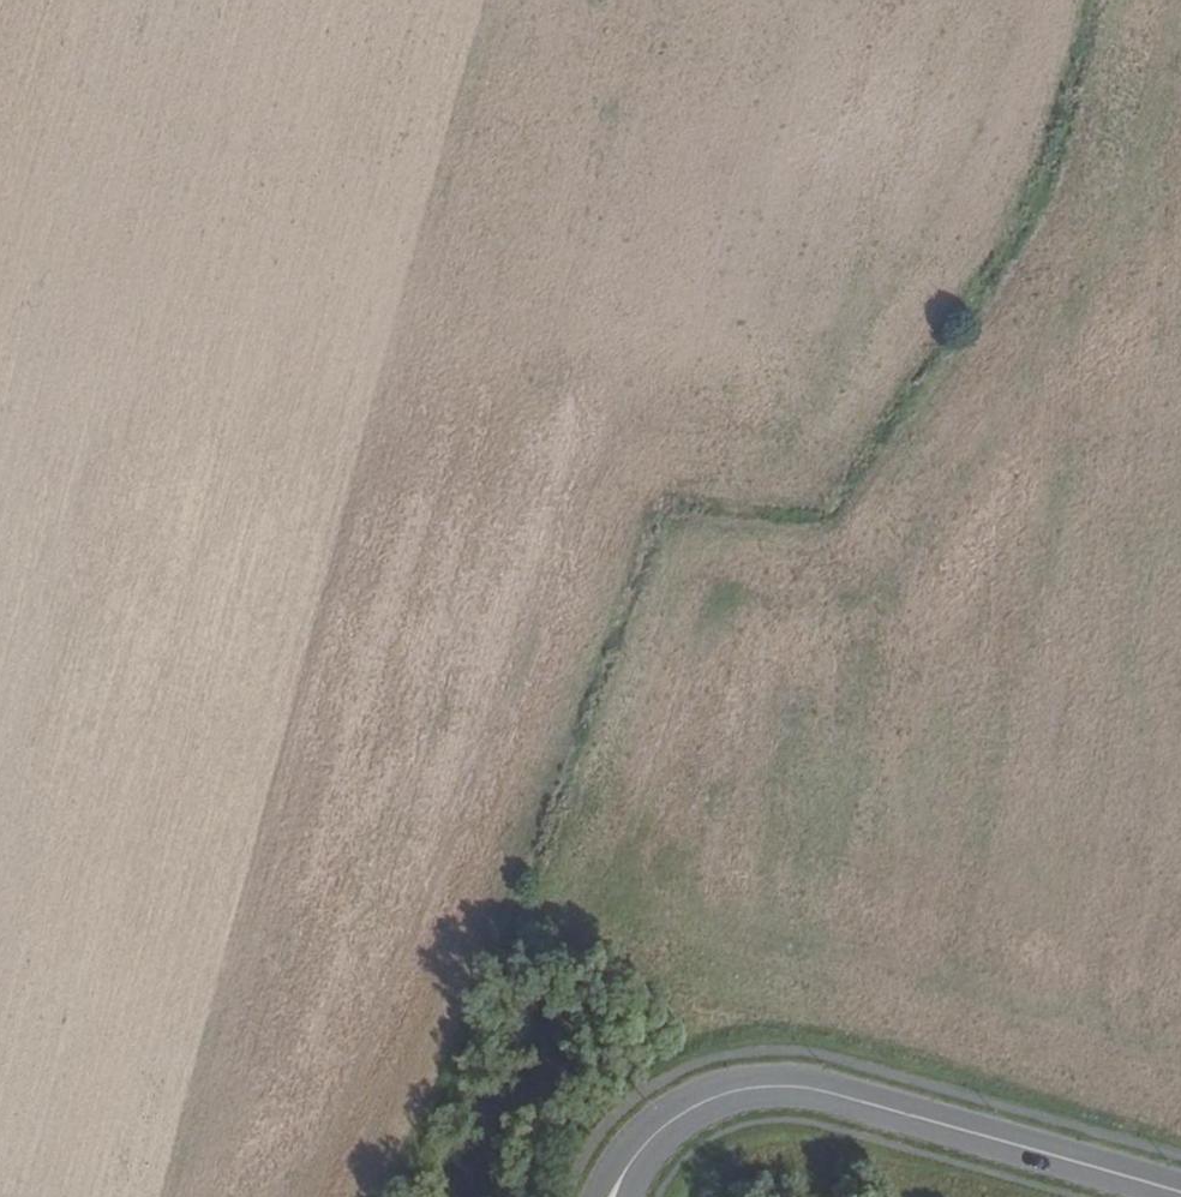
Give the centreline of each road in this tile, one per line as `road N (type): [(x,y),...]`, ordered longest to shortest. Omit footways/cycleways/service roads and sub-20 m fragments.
road 1 (residential): [(1180,1193),(787,1087),(702,1102),(661,1128),(628,1169)]

